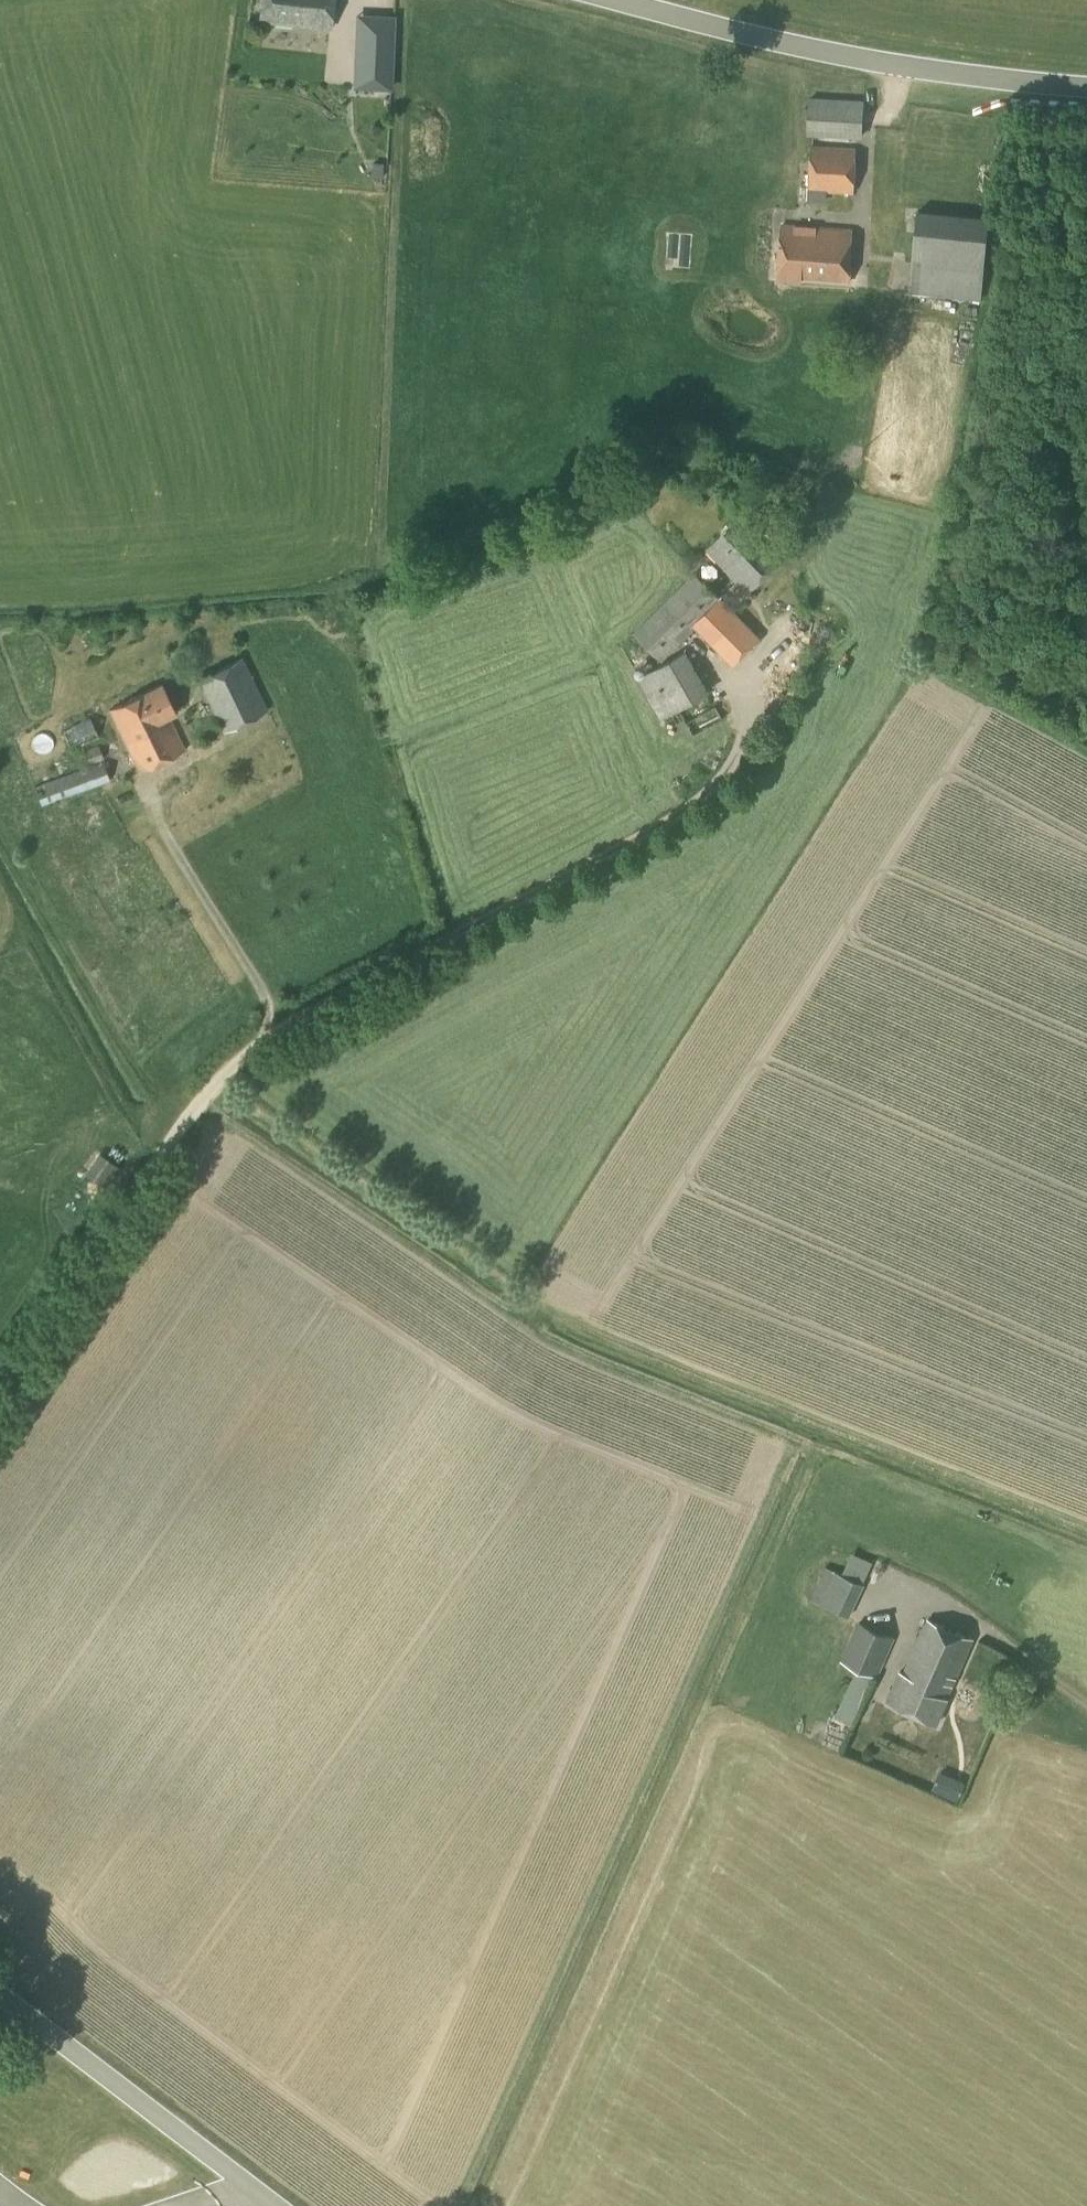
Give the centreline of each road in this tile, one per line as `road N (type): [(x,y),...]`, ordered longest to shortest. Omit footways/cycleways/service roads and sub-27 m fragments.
road 1 (track): [(0,1396),(186,1125),(232,1071),(285,1030),(685,823),(727,784),(751,725)]
road 2 (tertiary): [(1086,86),(797,46),(620,0)]
road 3 (unclassified): [(273,2205),(0,1997)]
road 4 (track): [(285,1030),(157,808)]

